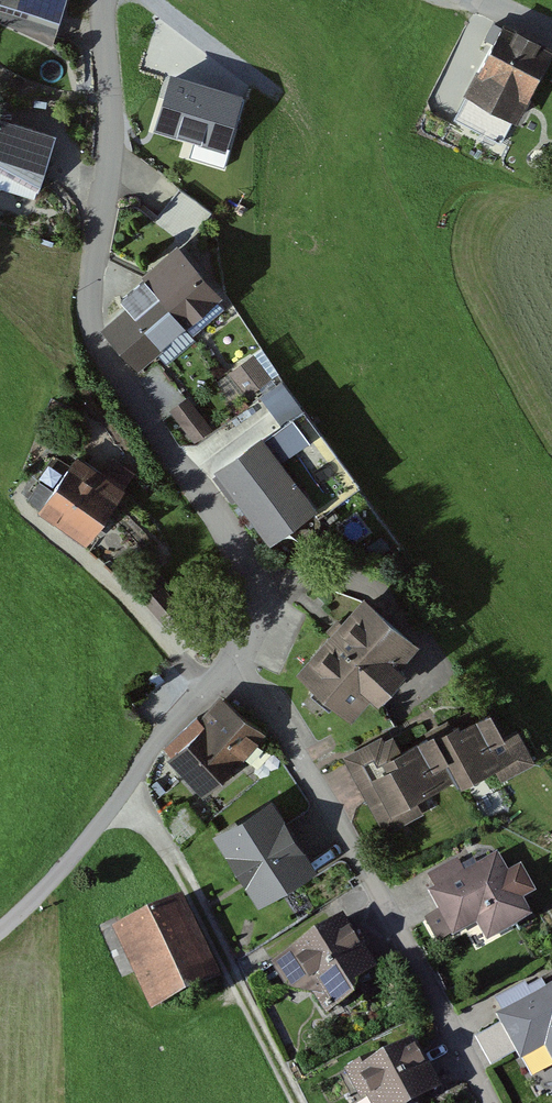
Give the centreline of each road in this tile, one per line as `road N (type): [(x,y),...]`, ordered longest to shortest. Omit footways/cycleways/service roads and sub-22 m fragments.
road 1 (residential): [(105,0),(114,126),(94,264),(96,333),(252,566),(251,630),(232,660)]
road 2 (residential): [(493,1102),(361,860),(232,660)]
road 3 (track): [(119,800),(141,812),(167,847),(297,1102)]
road 4 (residential): [(232,660),(153,746),(57,877)]

